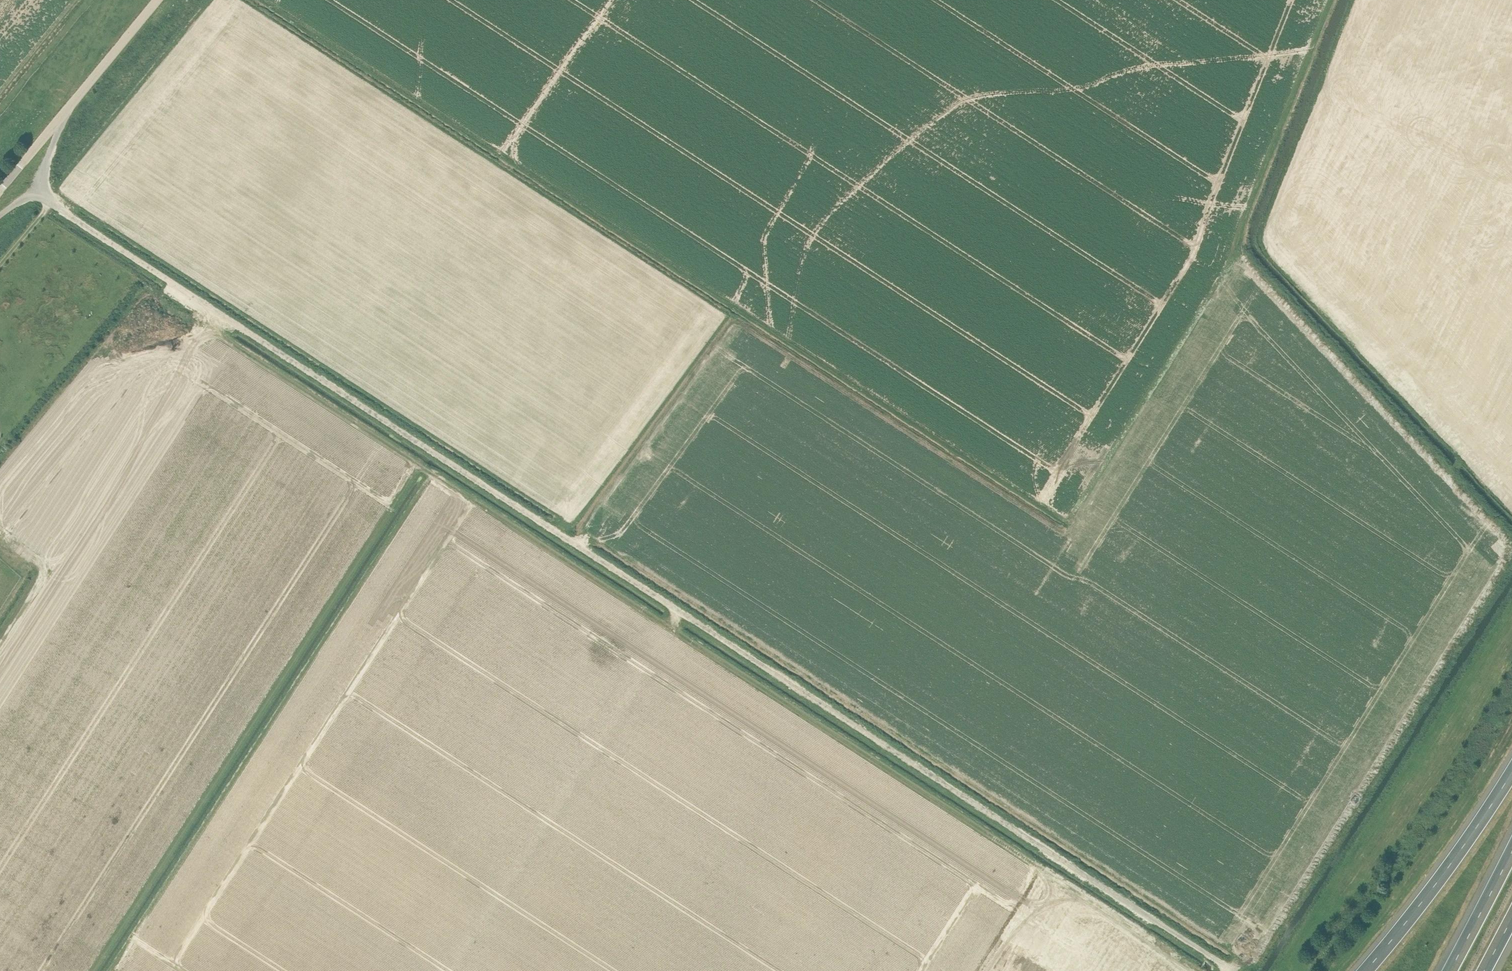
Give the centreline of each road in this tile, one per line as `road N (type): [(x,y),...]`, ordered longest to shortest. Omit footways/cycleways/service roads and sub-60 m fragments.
road 1 (unclassified): [(1209,970),(31,191)]
road 2 (motorway): [(1511,773),(1365,970)]
road 3 (unclassified): [(63,115),(158,0)]
road 4 (motorway): [(1511,853),(1449,970)]

